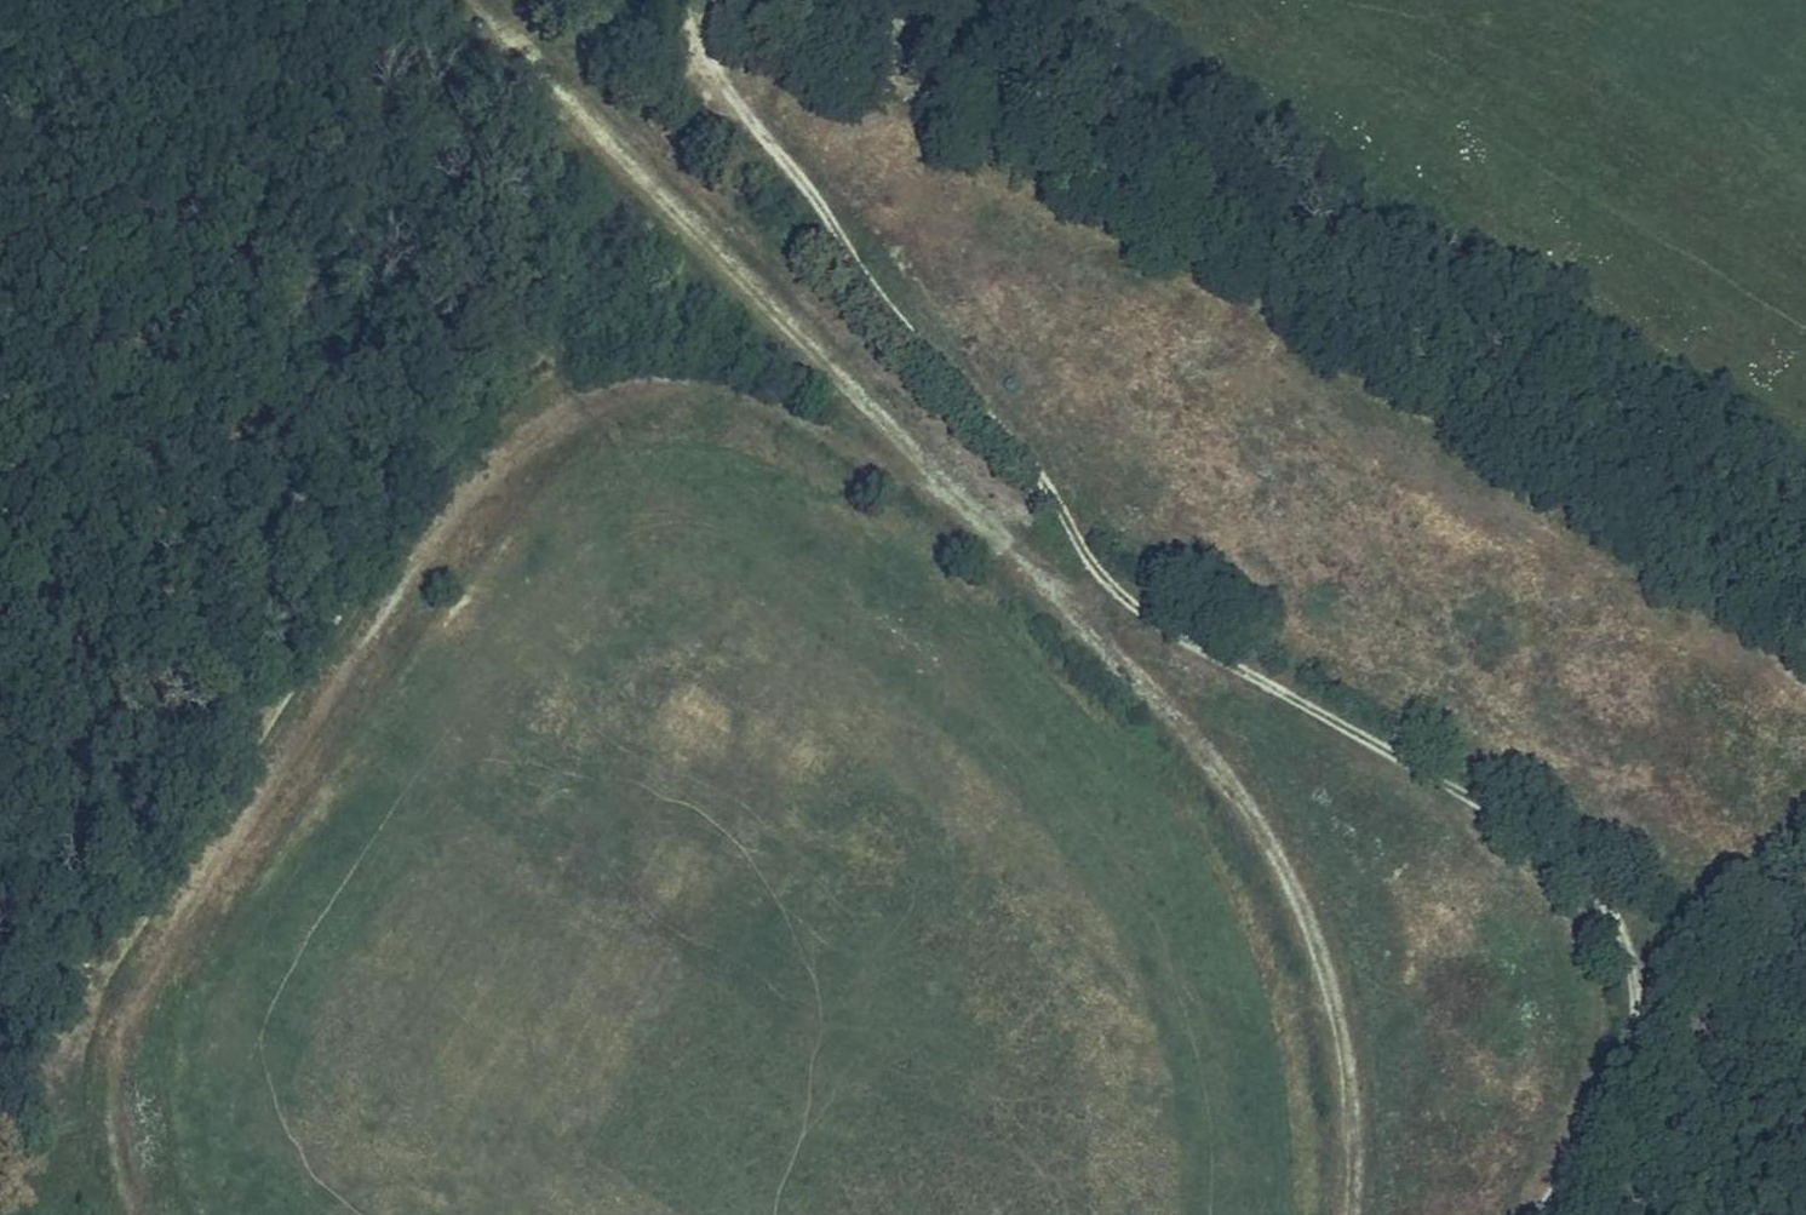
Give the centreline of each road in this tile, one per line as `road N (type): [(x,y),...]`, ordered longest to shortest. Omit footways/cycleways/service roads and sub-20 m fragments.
road 1 (residential): [(1613,1214),(1668,1113),(1805,928)]

